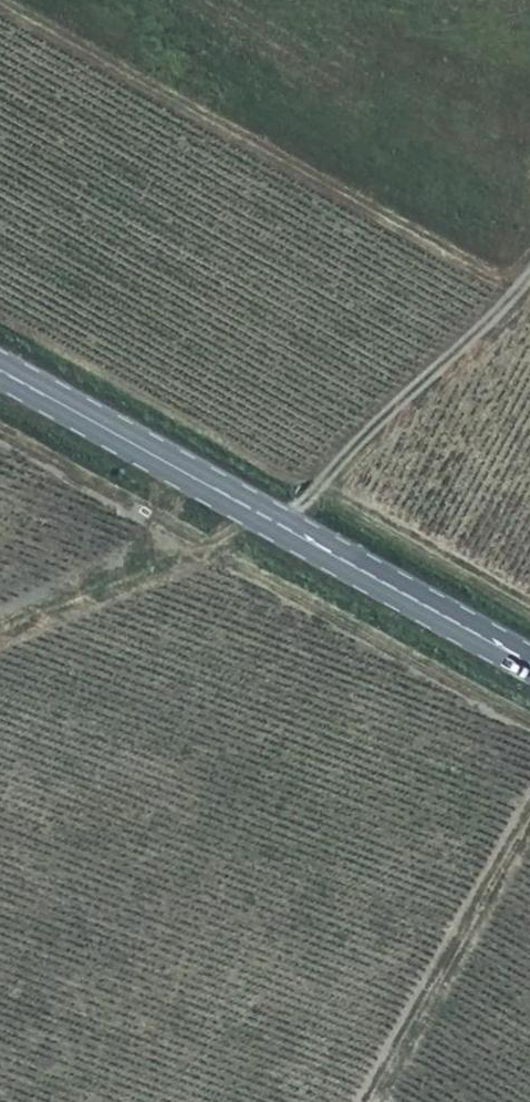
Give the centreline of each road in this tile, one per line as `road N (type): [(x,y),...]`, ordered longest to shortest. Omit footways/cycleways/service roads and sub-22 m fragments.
road 1 (secondary): [(0,372),(529,664)]
road 2 (track): [(0,437),(529,723)]
road 3 (track): [(529,260),(280,524)]
road 4 (track): [(529,810),(368,1101)]
road 5 (track): [(0,630),(261,514)]

